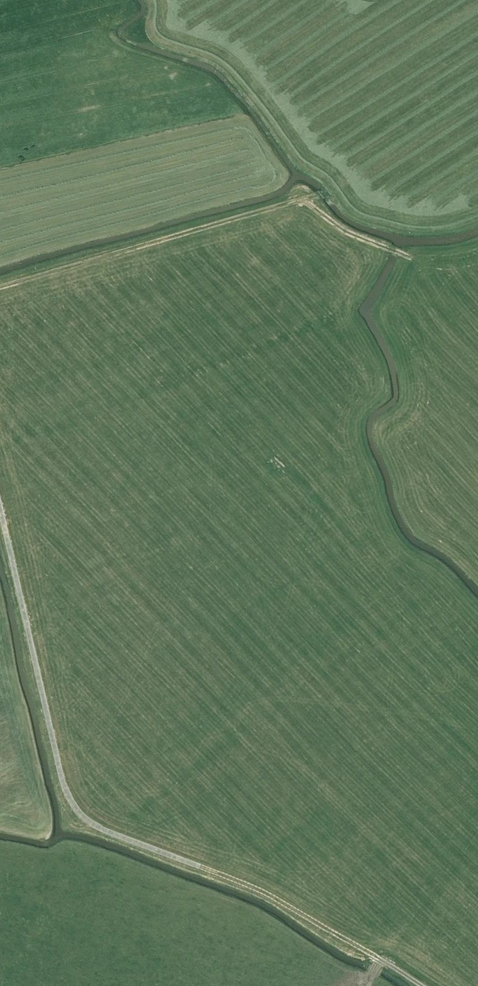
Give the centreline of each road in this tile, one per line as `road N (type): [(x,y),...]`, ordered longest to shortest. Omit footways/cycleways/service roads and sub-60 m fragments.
road 1 (track): [(420,985),(271,896),(102,830),(74,807),(0,506)]
road 2 (track): [(0,286),(302,200),(364,241),(414,259)]

